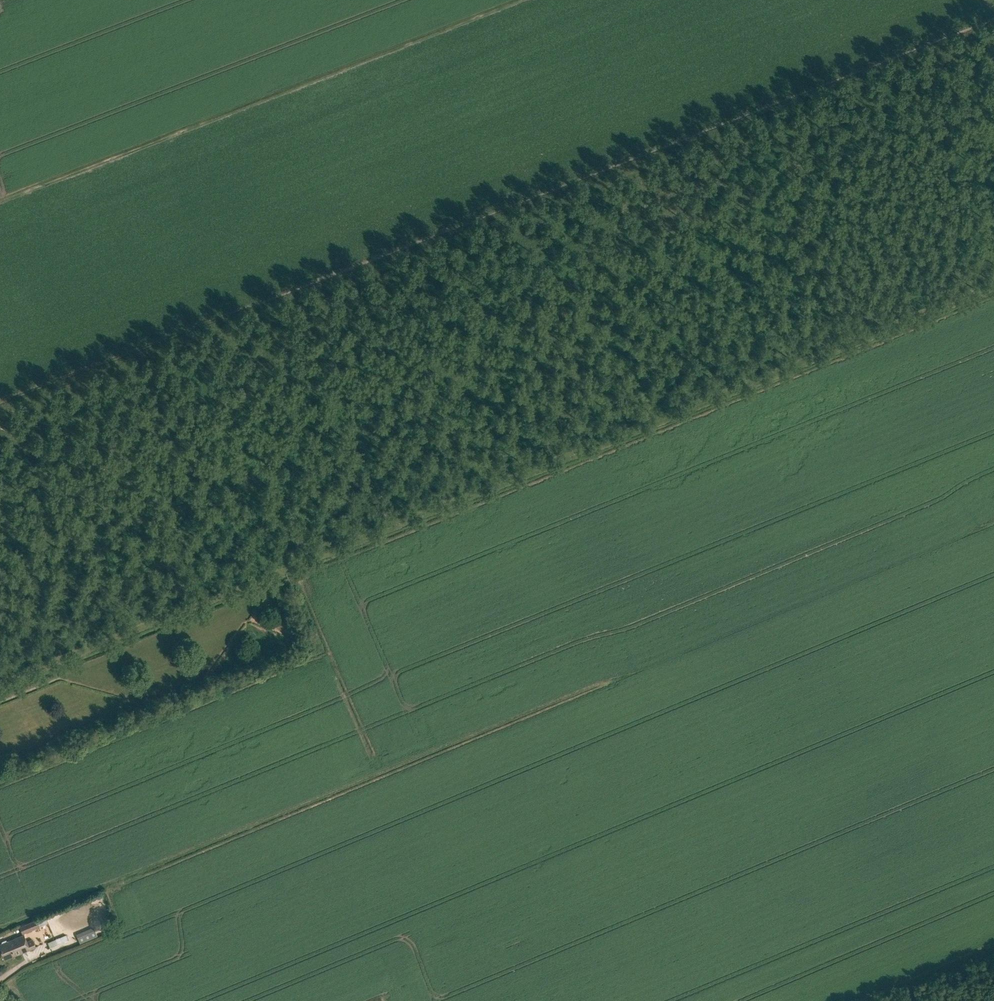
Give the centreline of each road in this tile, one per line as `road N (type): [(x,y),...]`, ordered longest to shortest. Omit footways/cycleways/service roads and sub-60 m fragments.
road 1 (track): [(0,204),(527,0)]

